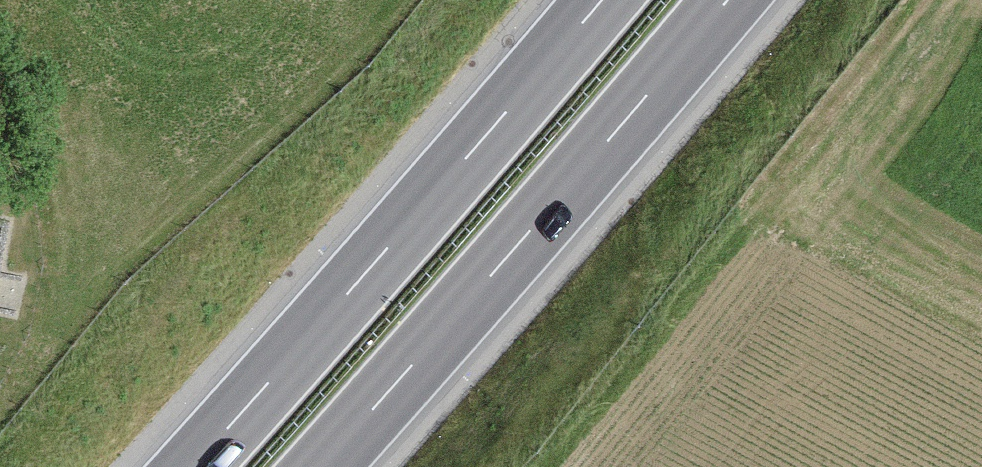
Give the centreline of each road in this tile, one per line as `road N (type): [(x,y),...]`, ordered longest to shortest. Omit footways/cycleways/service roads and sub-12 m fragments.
road 1 (motorway): [(593,0),(180,466)]
road 2 (motorway): [(312,466),(721,0)]

